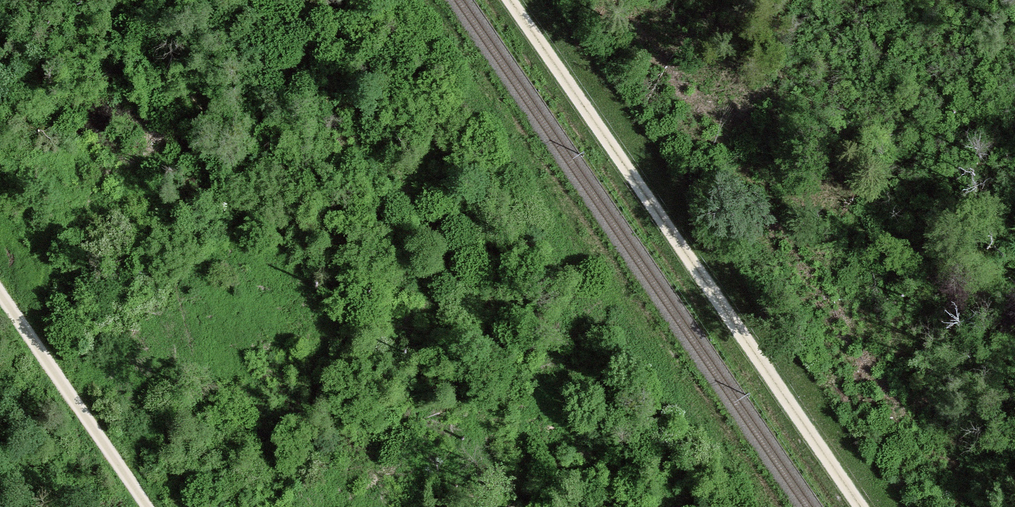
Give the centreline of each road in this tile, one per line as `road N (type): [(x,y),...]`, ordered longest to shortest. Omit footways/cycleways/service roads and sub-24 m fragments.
road 1 (track): [(861,506),(511,0)]
road 2 (track): [(761,506),(412,0)]
road 3 (track): [(0,292),(148,506)]

